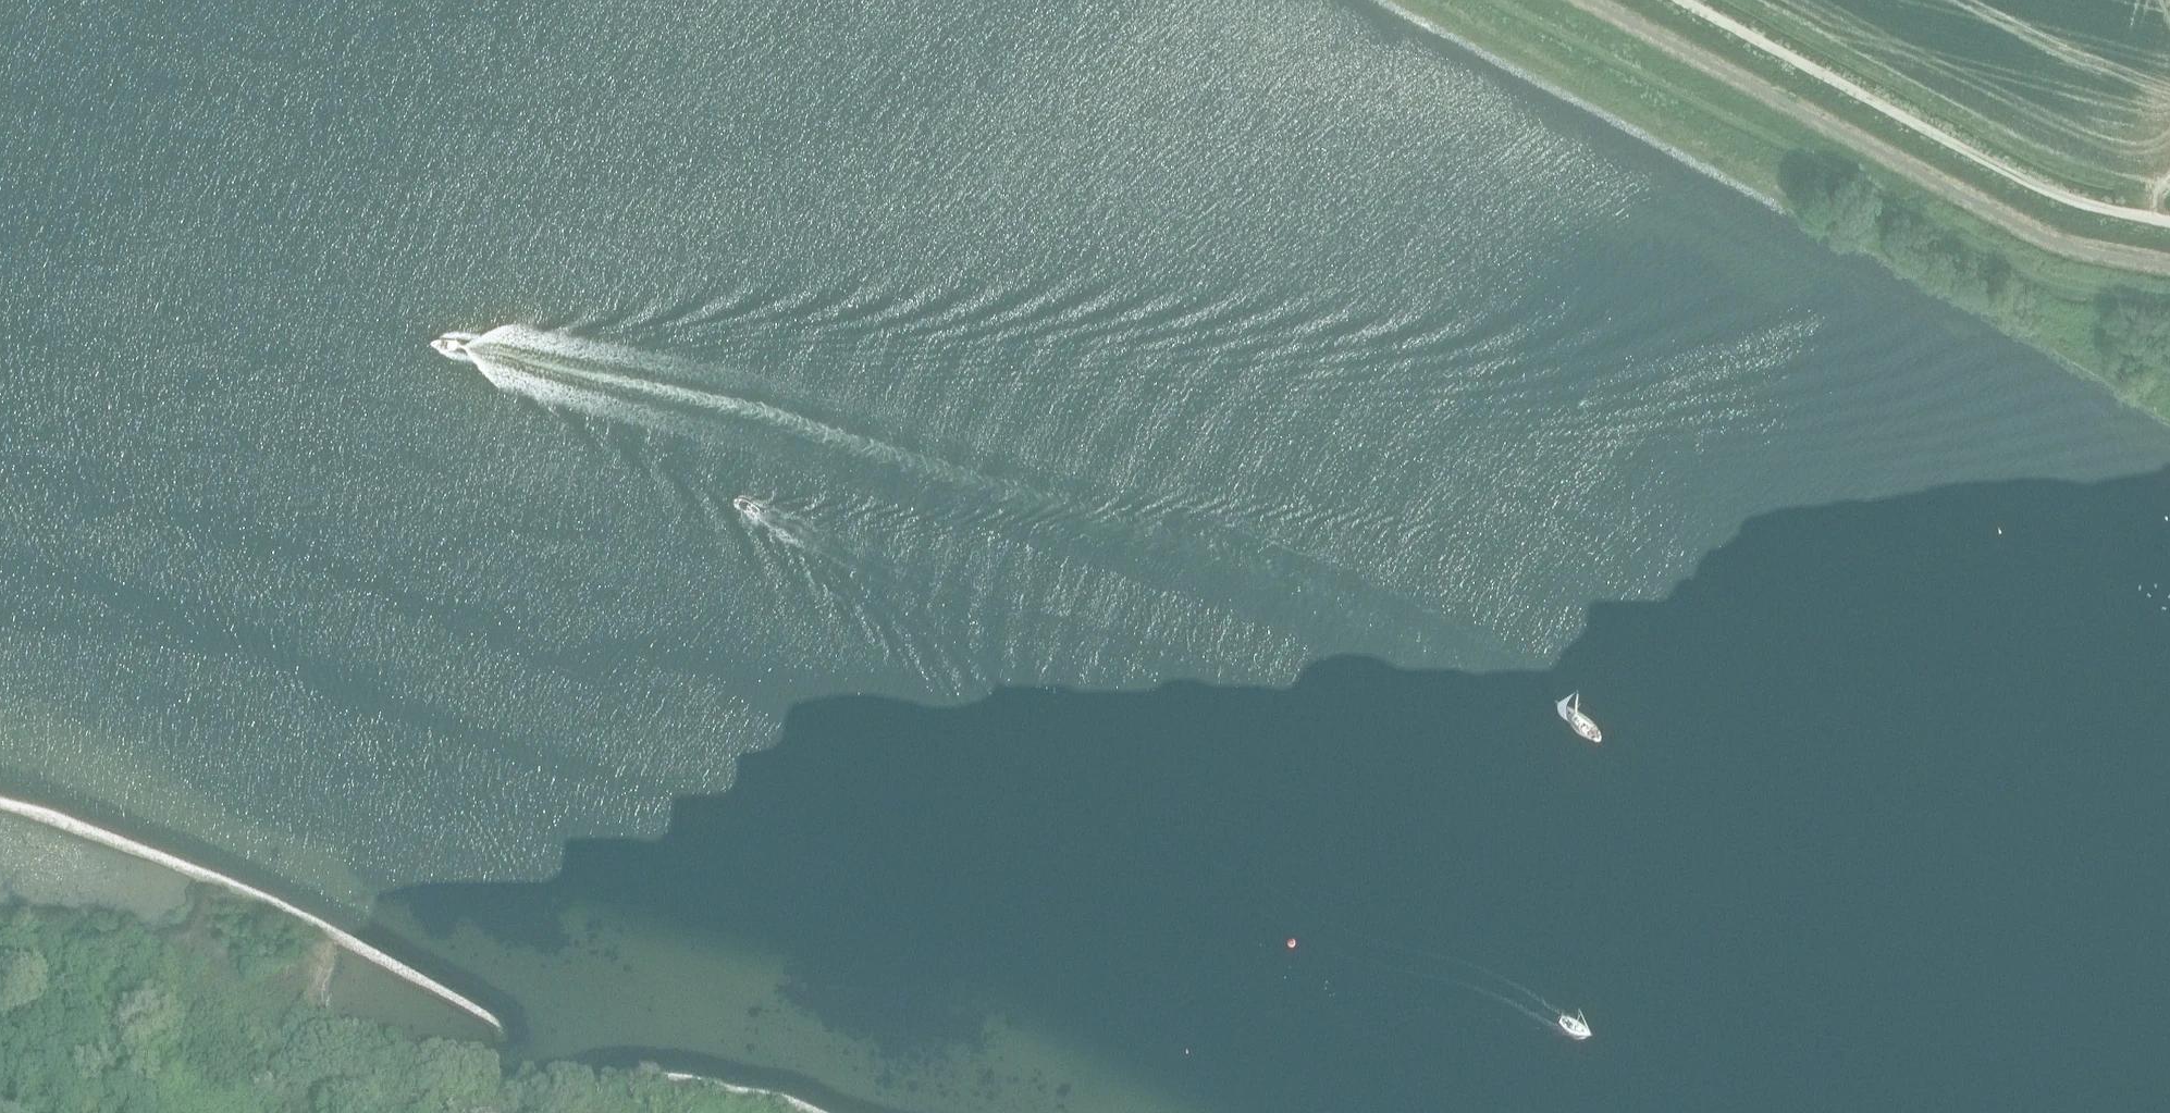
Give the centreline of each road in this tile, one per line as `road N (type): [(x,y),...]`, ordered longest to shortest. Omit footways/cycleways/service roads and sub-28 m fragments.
road 1 (track): [(1681,0),(2054,191),(2169,221)]

